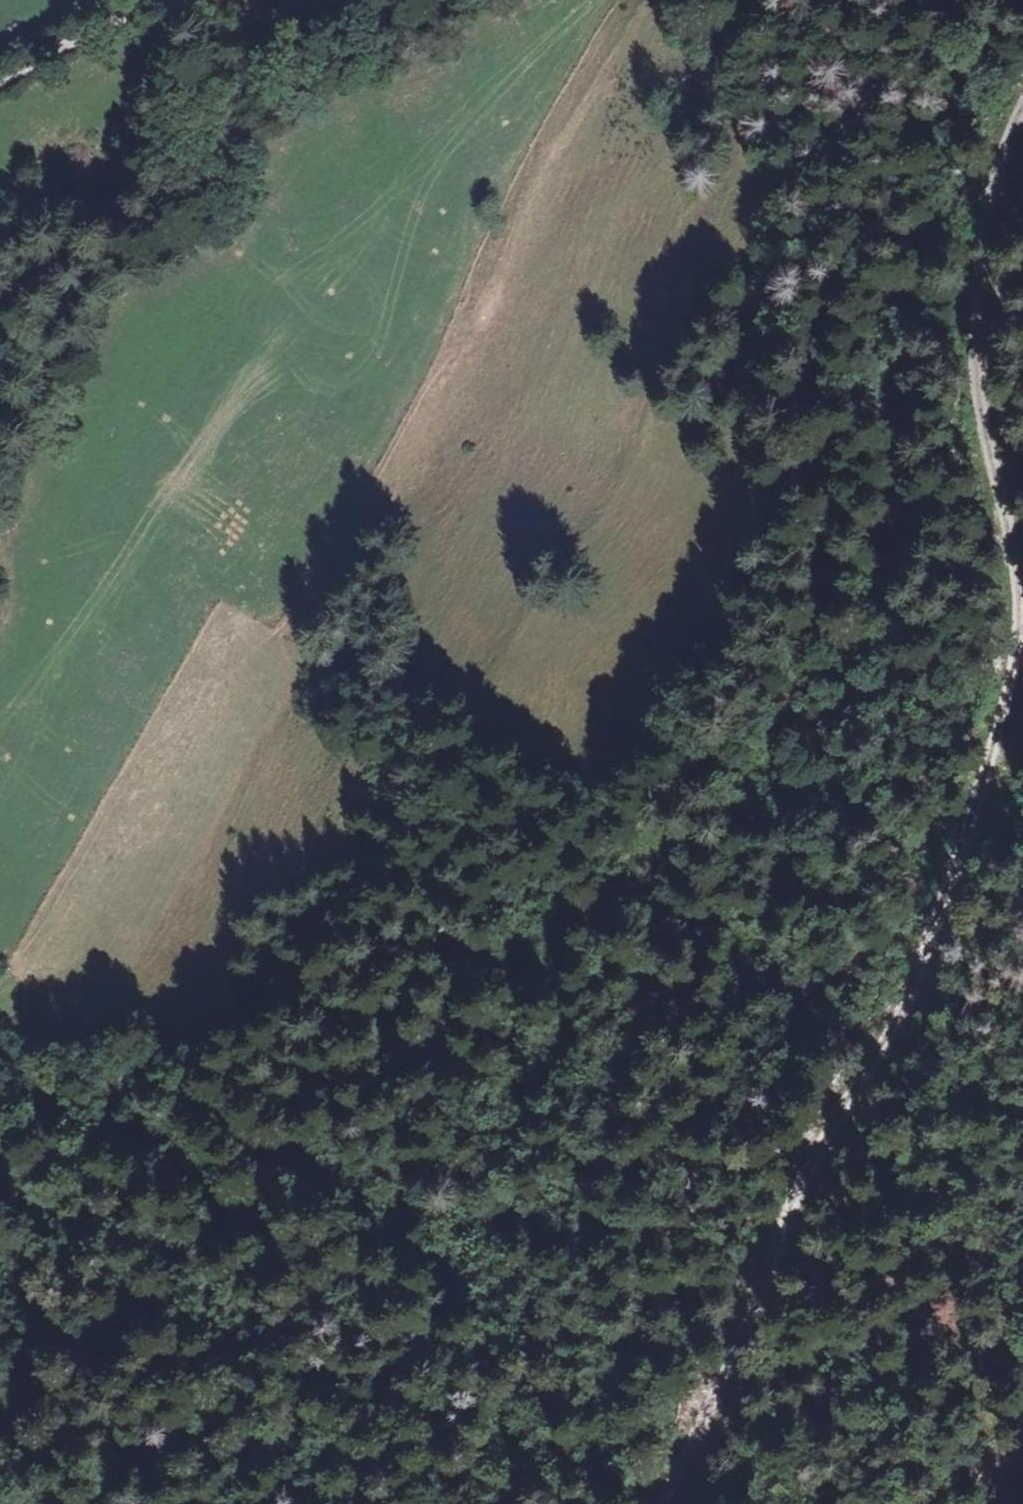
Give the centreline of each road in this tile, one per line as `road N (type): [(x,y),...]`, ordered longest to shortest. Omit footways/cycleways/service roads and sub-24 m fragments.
road 1 (track): [(1022,73),(981,183),(965,267),(972,408),(1006,580),(1005,655),(987,727),(911,965),(879,1037),(791,1176),(737,1317),(650,1503)]
road 2 (track): [(0,80),(176,0)]

